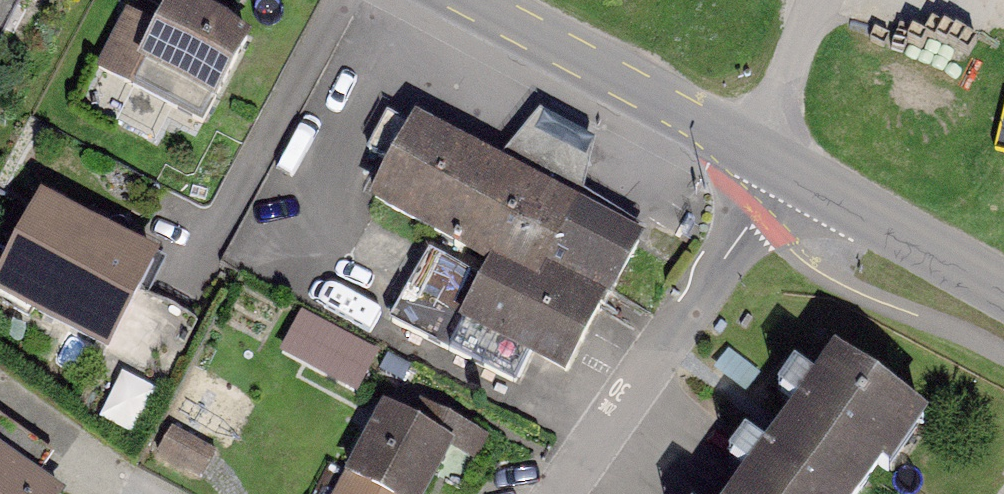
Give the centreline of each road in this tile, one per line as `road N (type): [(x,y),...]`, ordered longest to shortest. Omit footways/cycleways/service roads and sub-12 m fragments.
road 1 (residential): [(761,157),(750,222),(561,493)]
road 2 (tertiary): [(761,157),(465,0)]
road 3 (tertiary): [(1003,287),(761,157)]
road 4 (track): [(761,157),(813,0)]

